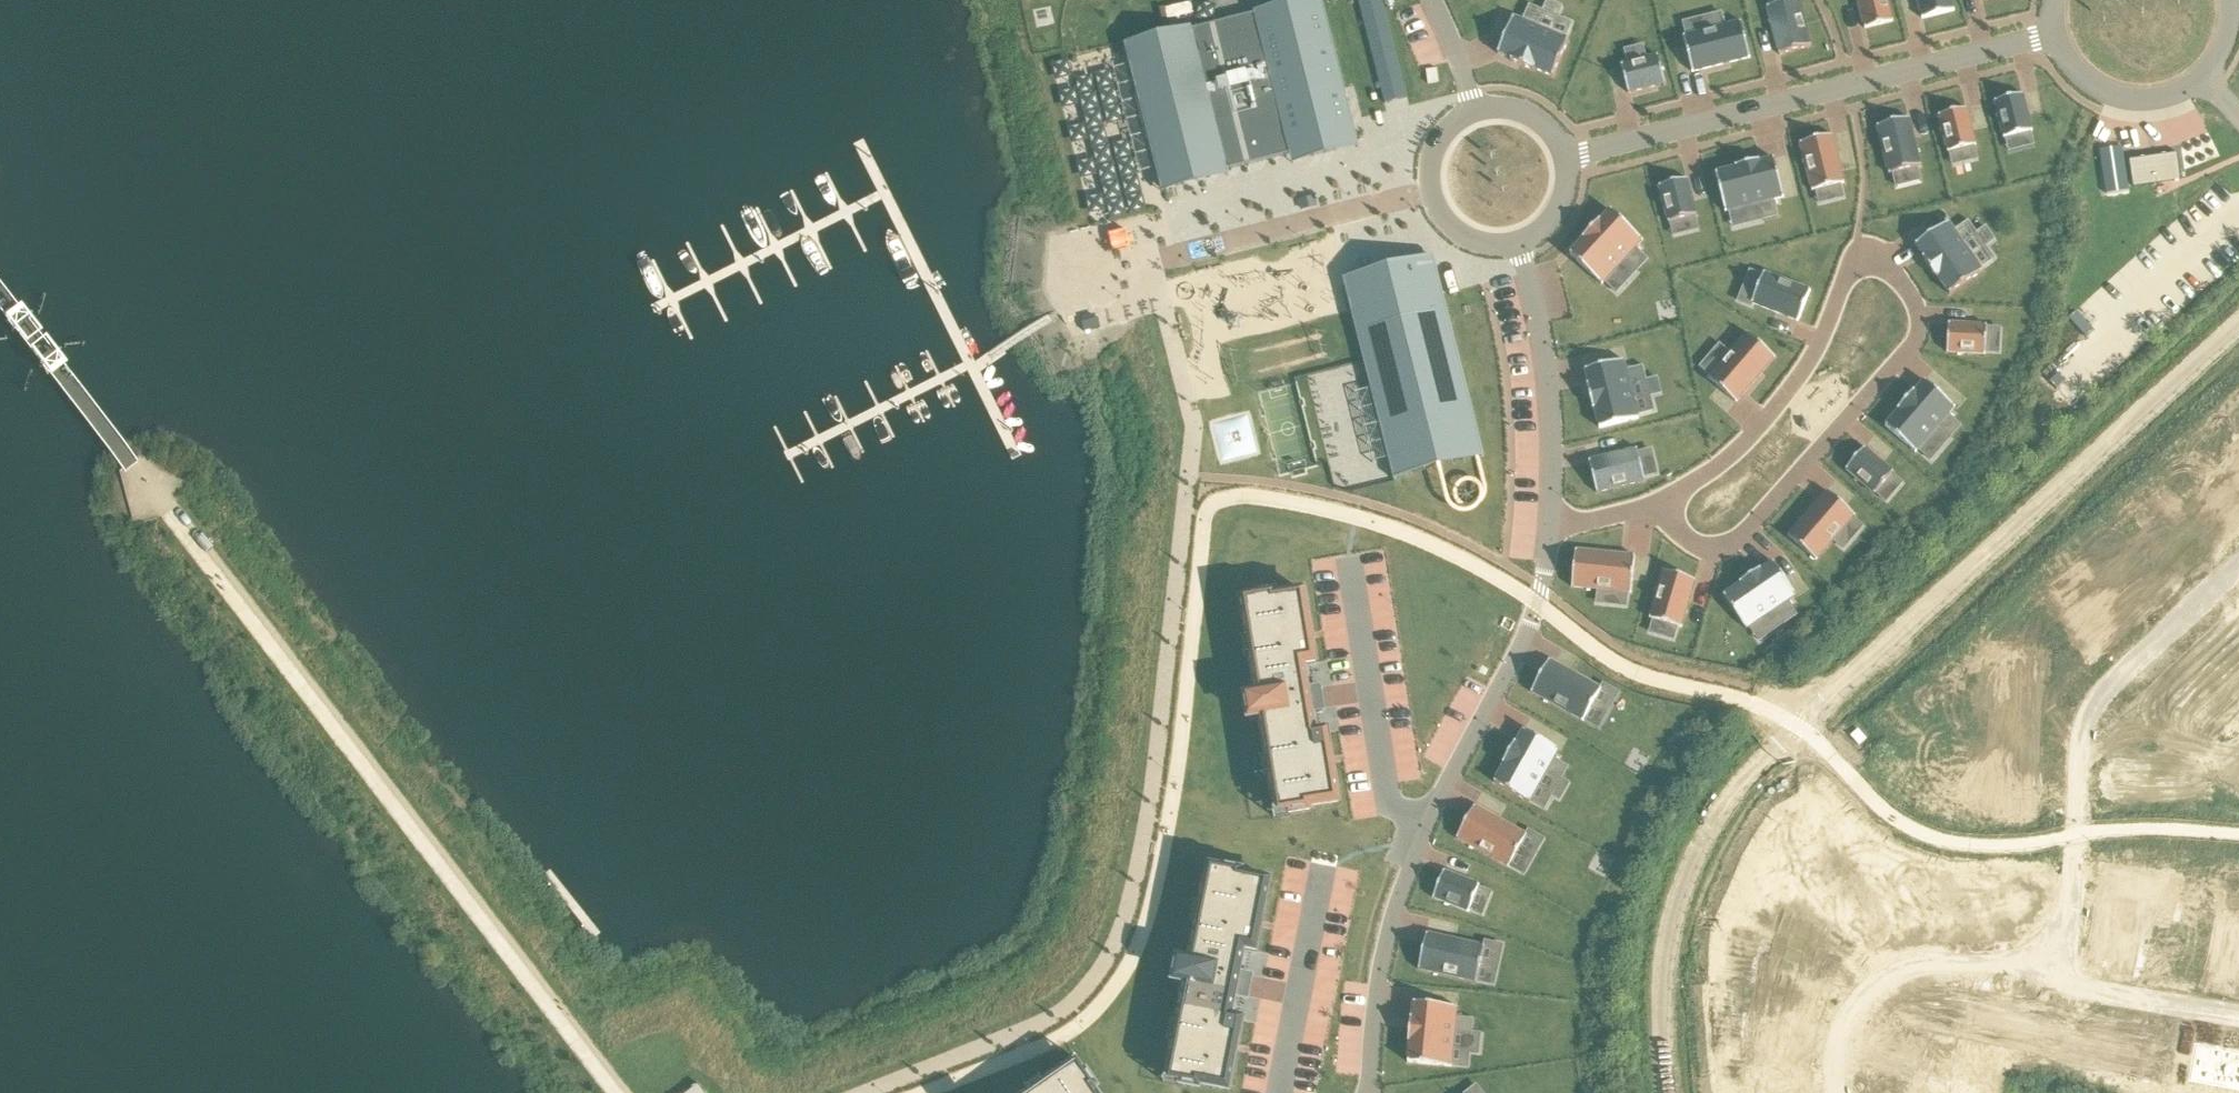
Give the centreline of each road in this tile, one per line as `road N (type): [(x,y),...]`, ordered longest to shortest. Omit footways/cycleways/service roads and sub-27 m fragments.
road 1 (residential): [(2238,561),(2074,707),(2067,777),(2080,883),(2044,950),(1996,962)]
road 2 (residential): [(1996,962),(1882,965),(1850,982),(1837,1019),(1838,1092)]
road 3 (residential): [(1996,962),(2098,1001),(2238,1025)]

